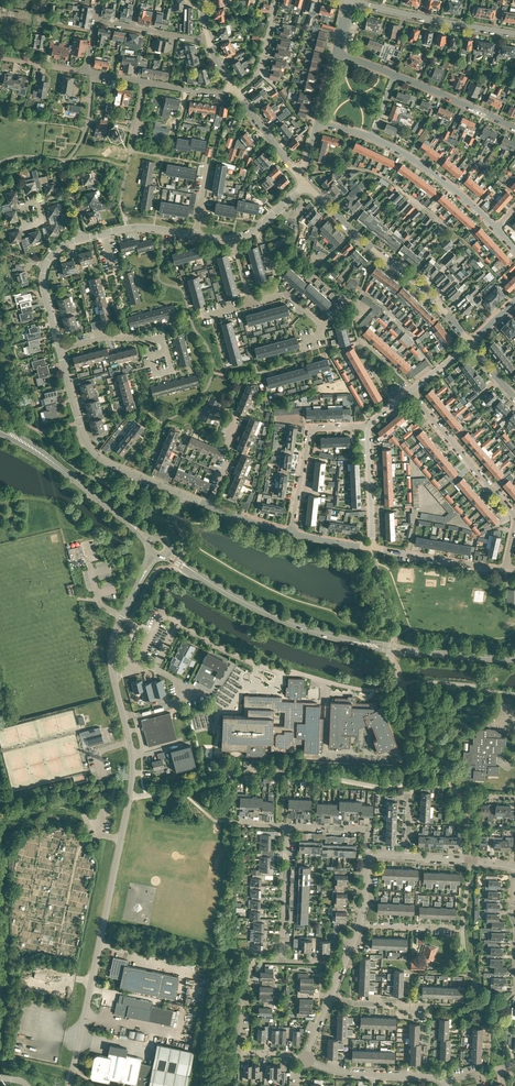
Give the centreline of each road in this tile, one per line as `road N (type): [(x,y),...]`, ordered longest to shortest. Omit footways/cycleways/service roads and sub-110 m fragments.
road 1 (unclassified): [(73,1074),(132,777),(112,646),(152,558)]
road 2 (tertiary): [(514,657),(393,651),(338,638),(266,612),(170,554)]
road 3 (residential): [(58,348),(83,438),(96,453),(209,506)]
road 4 (residential): [(470,343),(306,185)]
road 5 (residential): [(305,1058),(242,1053),(248,972),(253,960),(283,960)]
road 6 (residential): [(409,392),(514,516)]
road 7 (residential): [(367,426),(312,428),(291,532)]
road 8 (residential): [(495,230),(433,173),(373,137)]
road 9 (residential): [(394,405),(361,344),(415,388)]
road 10 (residential): [(372,548),(505,569)]
road 11 (residential): [(283,960),(286,826)]
road 12 (residential): [(514,129),(395,75)]
road 13 (residential): [(372,548),(367,426)]

